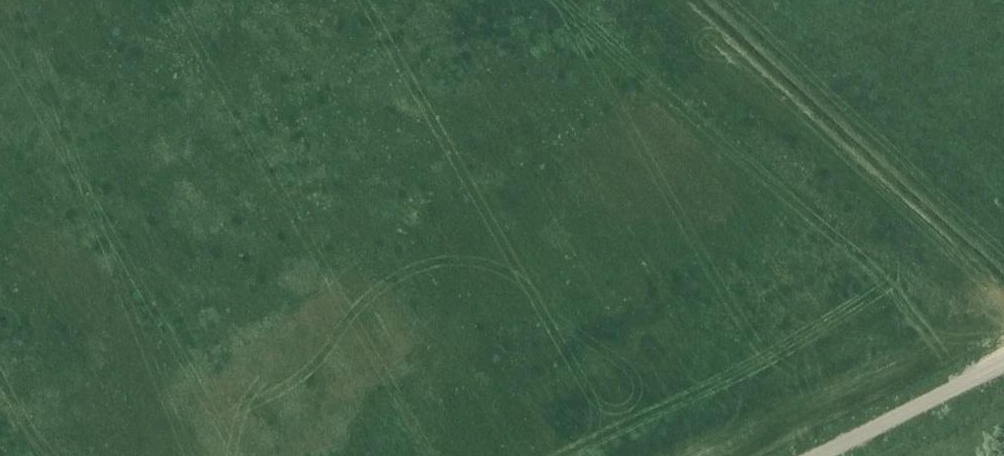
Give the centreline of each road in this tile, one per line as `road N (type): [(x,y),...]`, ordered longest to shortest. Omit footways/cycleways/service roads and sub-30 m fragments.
road 1 (unclassified): [(820,455),(1003,365)]

